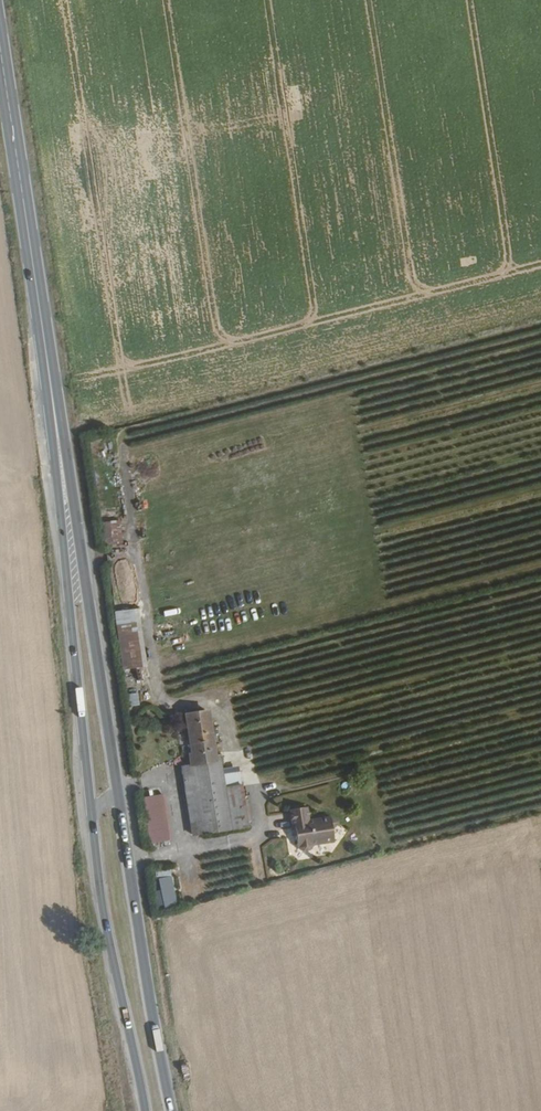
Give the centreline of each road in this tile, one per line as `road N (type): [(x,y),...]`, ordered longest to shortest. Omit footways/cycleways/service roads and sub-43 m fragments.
road 1 (primary): [(165,1110),(27,236)]
road 2 (primary): [(27,236),(91,862),(141,1110)]
road 3 (primary): [(27,236),(0,56)]

